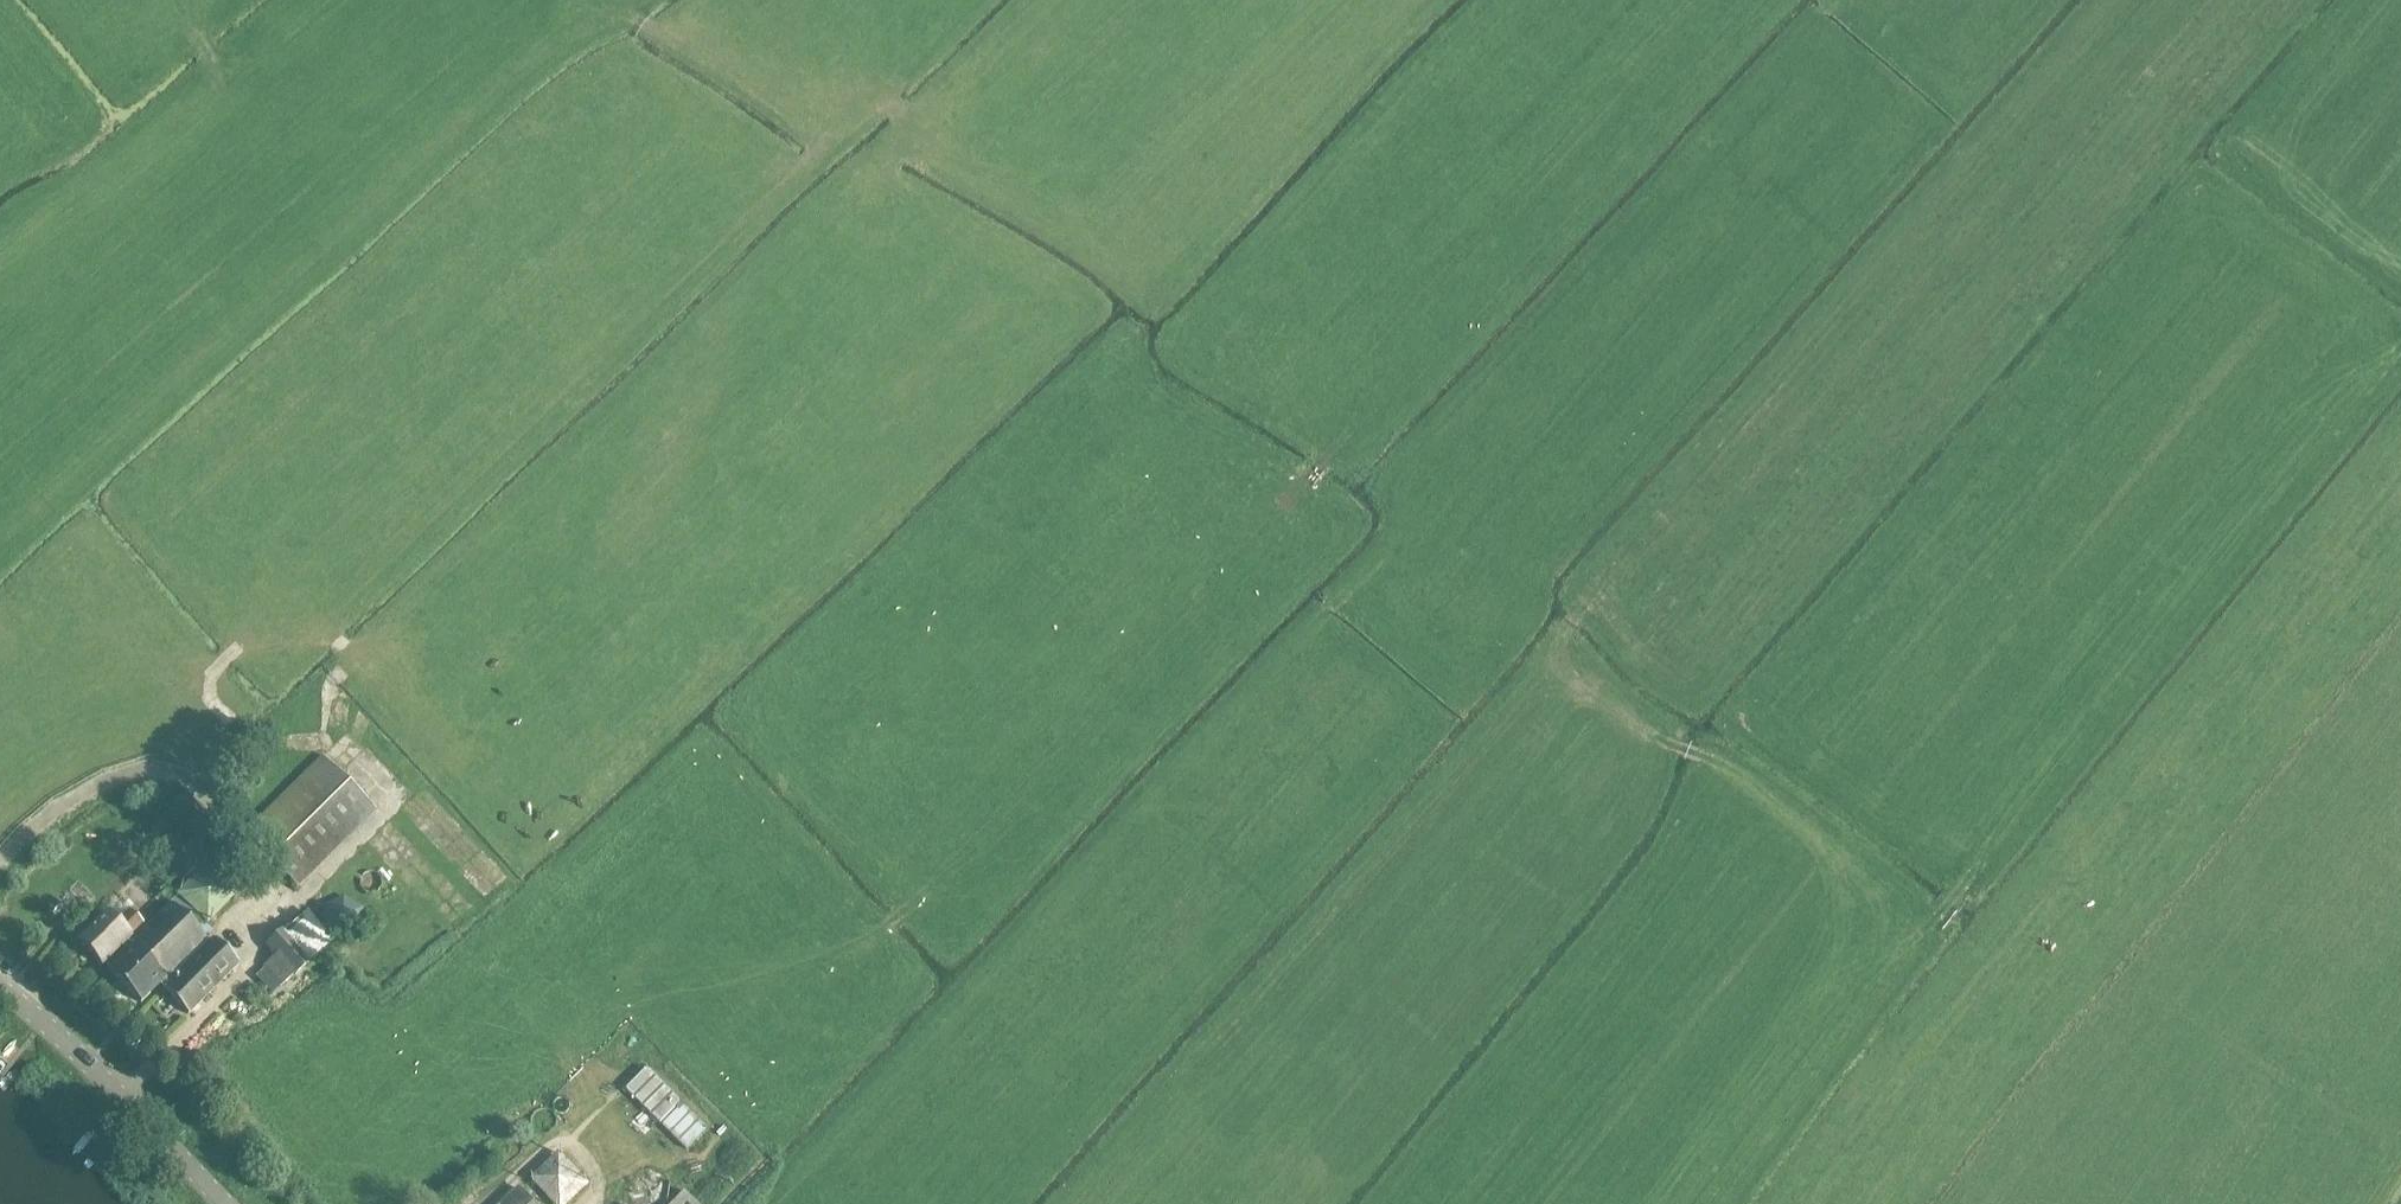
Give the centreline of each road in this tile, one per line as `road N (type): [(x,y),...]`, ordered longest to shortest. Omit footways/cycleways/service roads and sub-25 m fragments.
road 1 (unclassified): [(235,1203),(173,1134),(0,985)]

